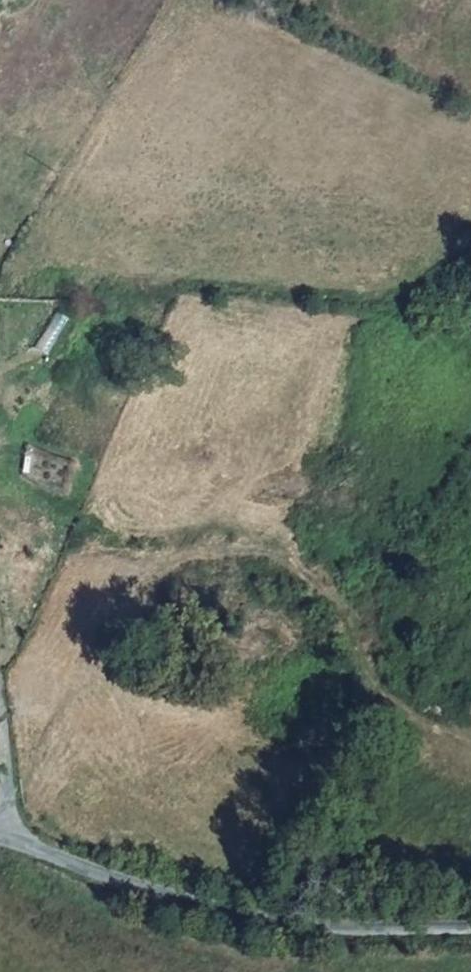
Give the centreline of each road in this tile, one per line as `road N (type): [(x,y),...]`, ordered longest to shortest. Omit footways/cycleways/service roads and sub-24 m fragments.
road 1 (unclassified): [(470,934),(250,930),(0,837)]

